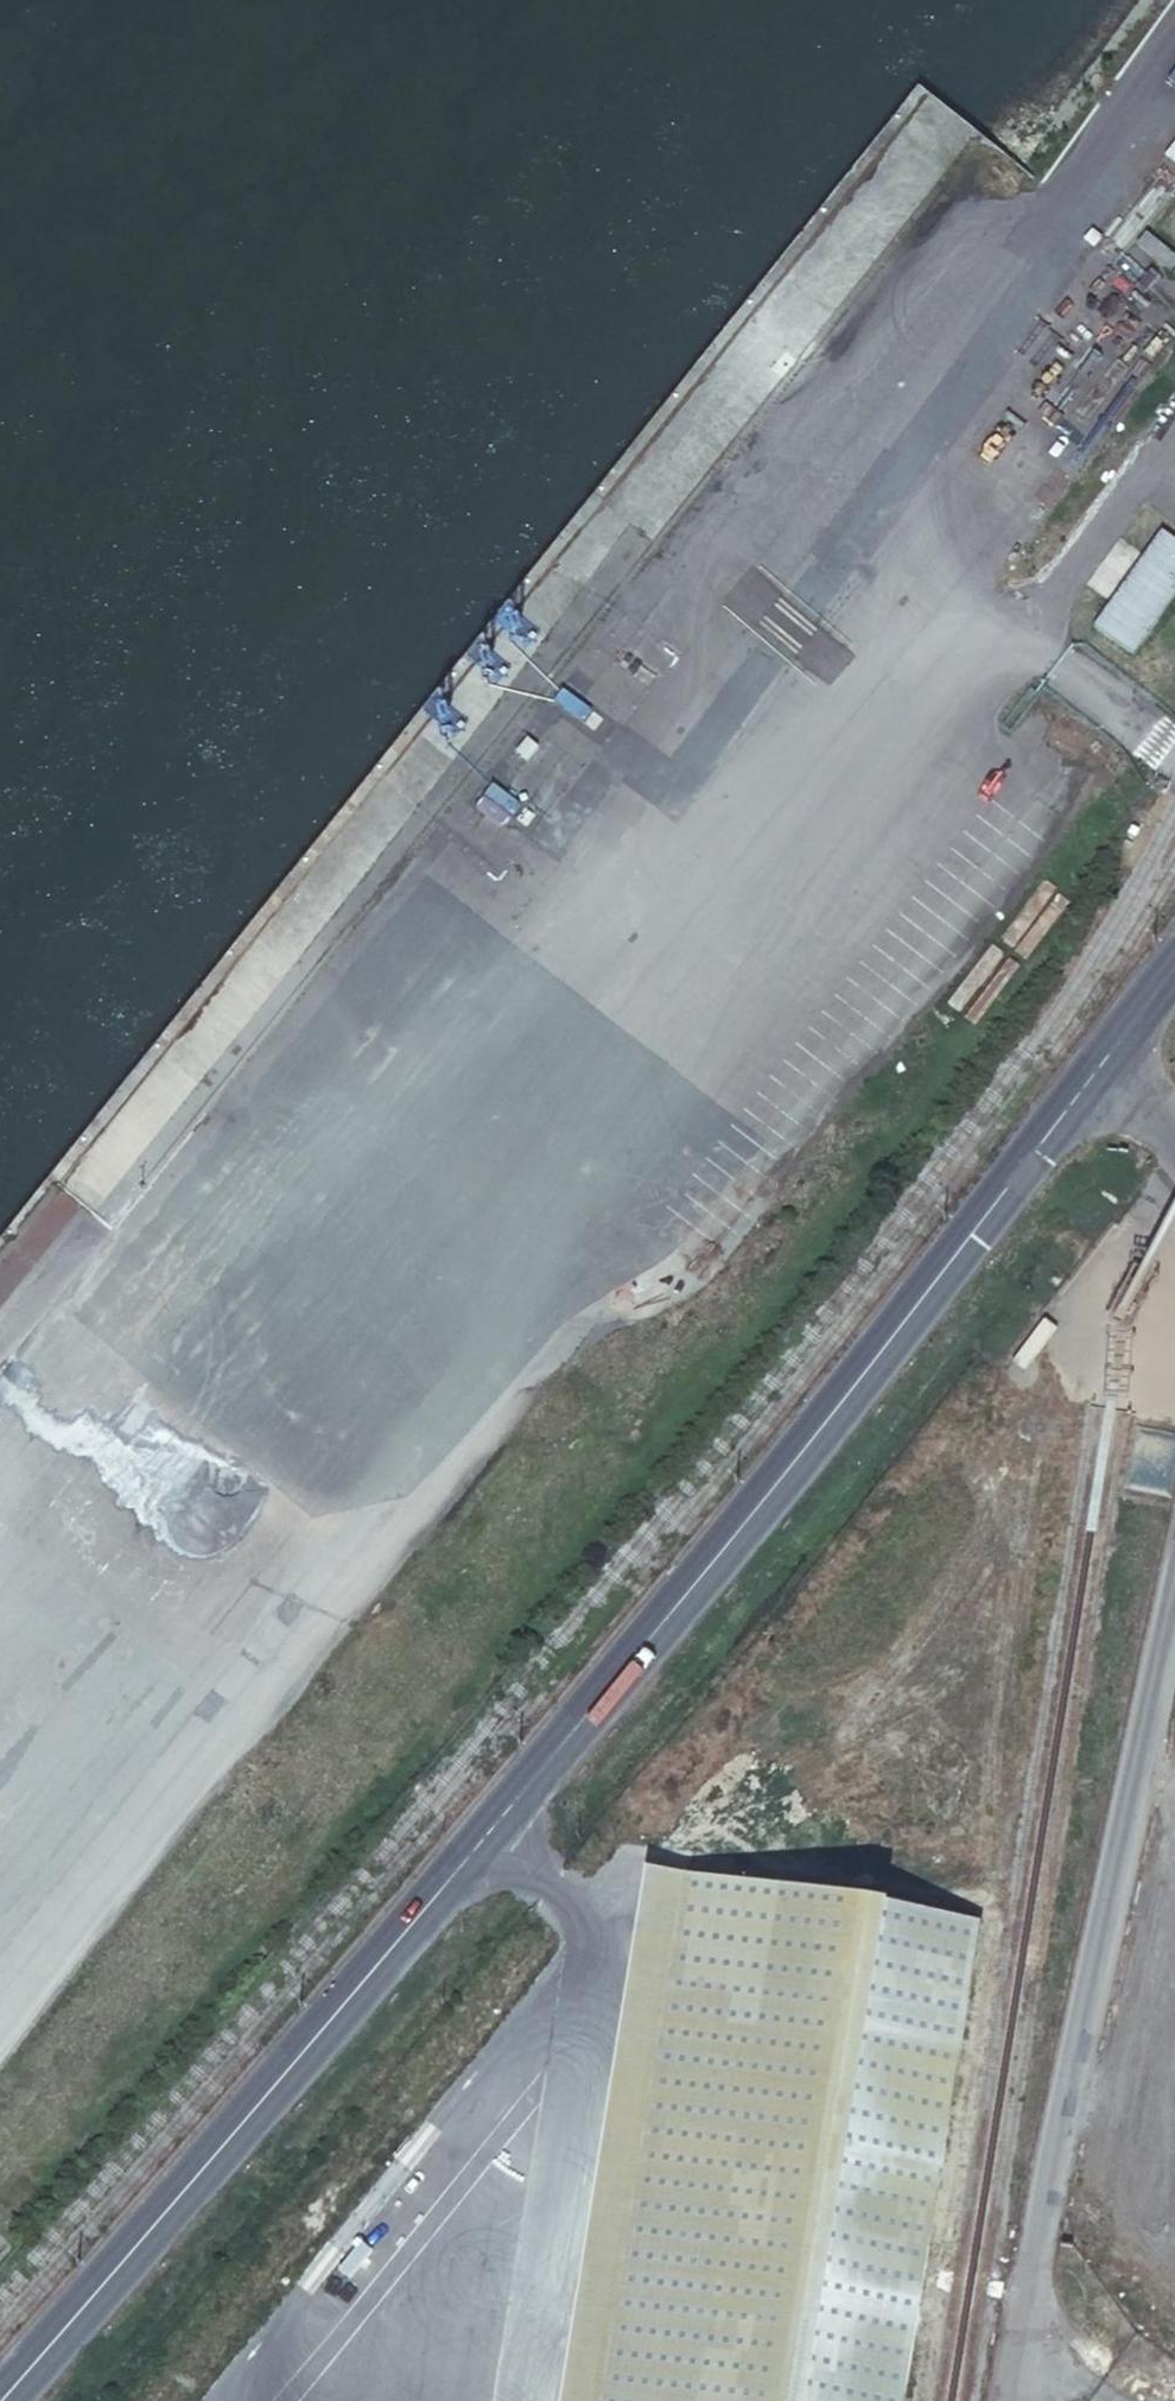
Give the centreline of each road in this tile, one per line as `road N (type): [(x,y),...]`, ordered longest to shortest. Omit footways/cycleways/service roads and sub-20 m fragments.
road 1 (unclassified): [(0,2400),(659,1626),(1174,975)]

